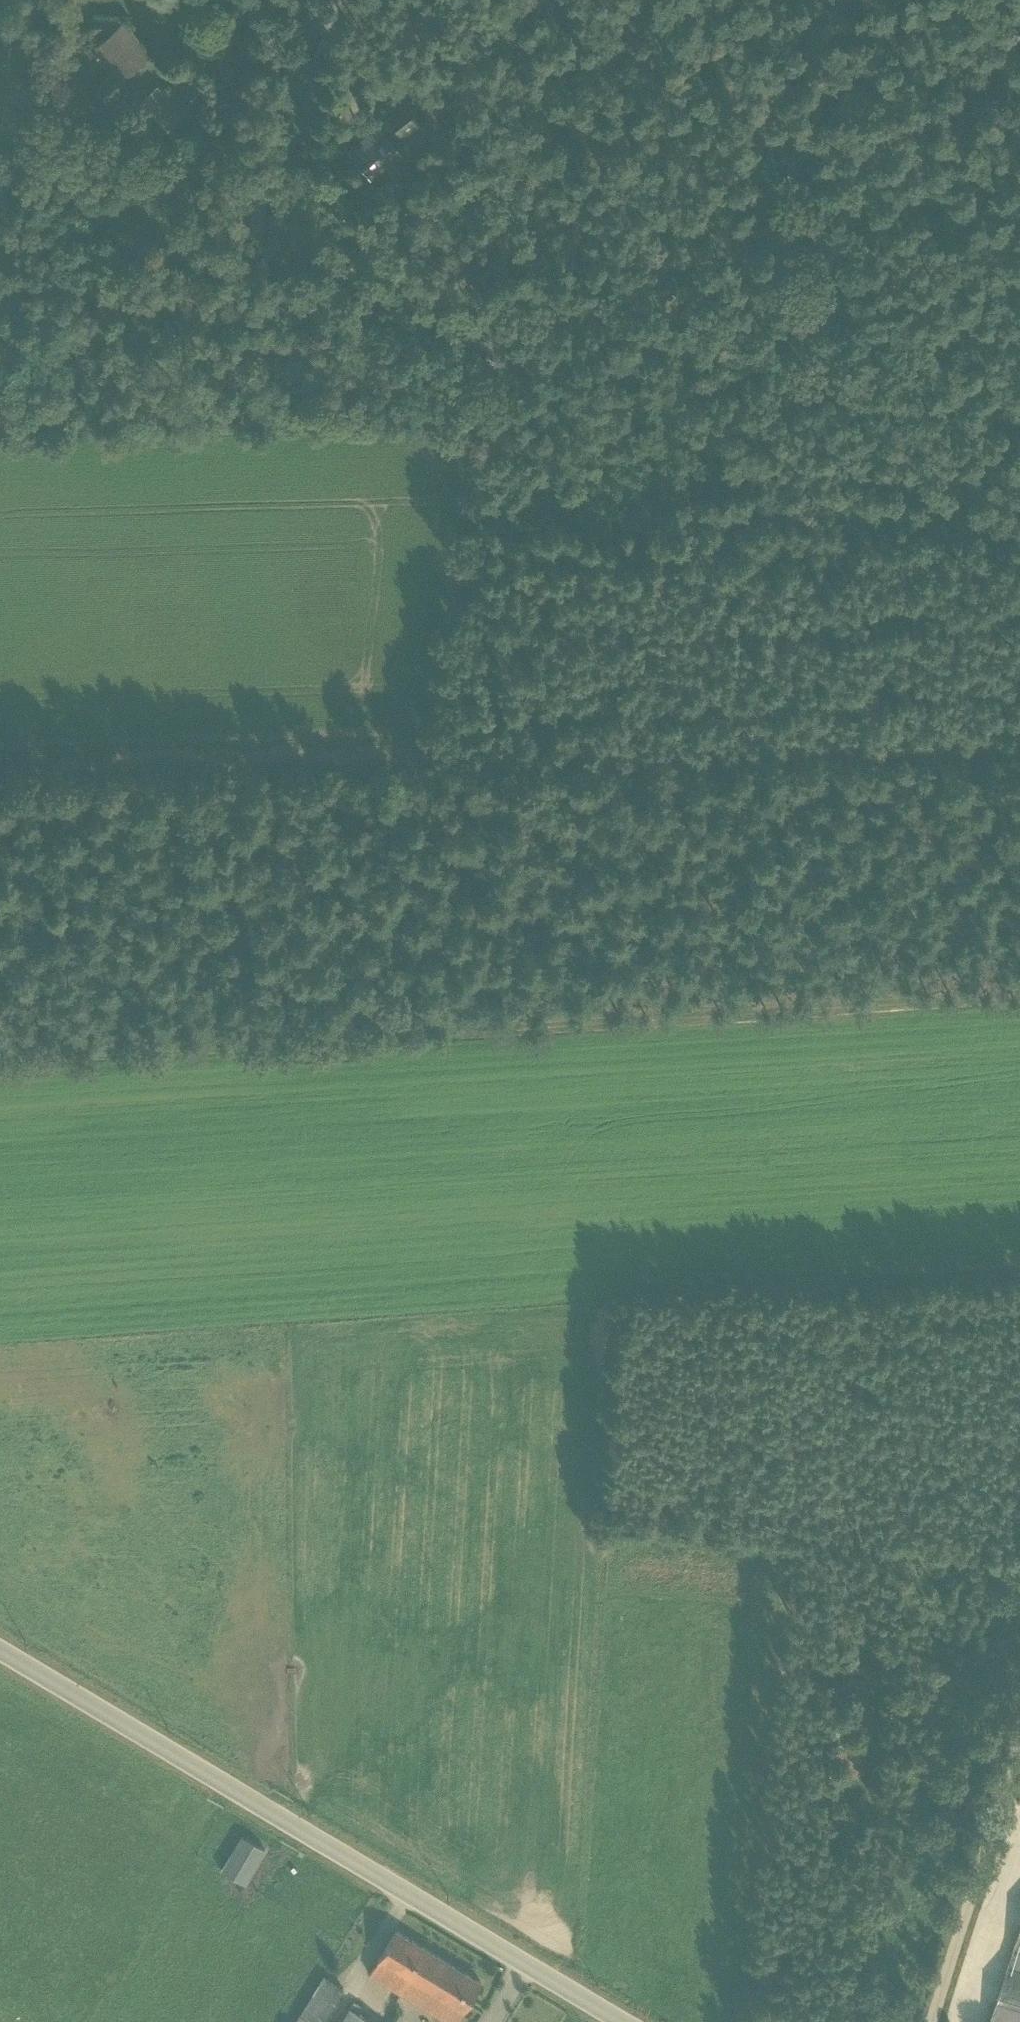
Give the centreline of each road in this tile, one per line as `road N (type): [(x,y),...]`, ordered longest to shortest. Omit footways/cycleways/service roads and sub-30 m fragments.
road 1 (unclassified): [(634,2021),(0,1640)]
road 2 (track): [(1019,998),(393,1035)]
road 3 (unclassified): [(1019,1724),(930,2021)]
road 4 (track): [(0,124),(11,0)]

